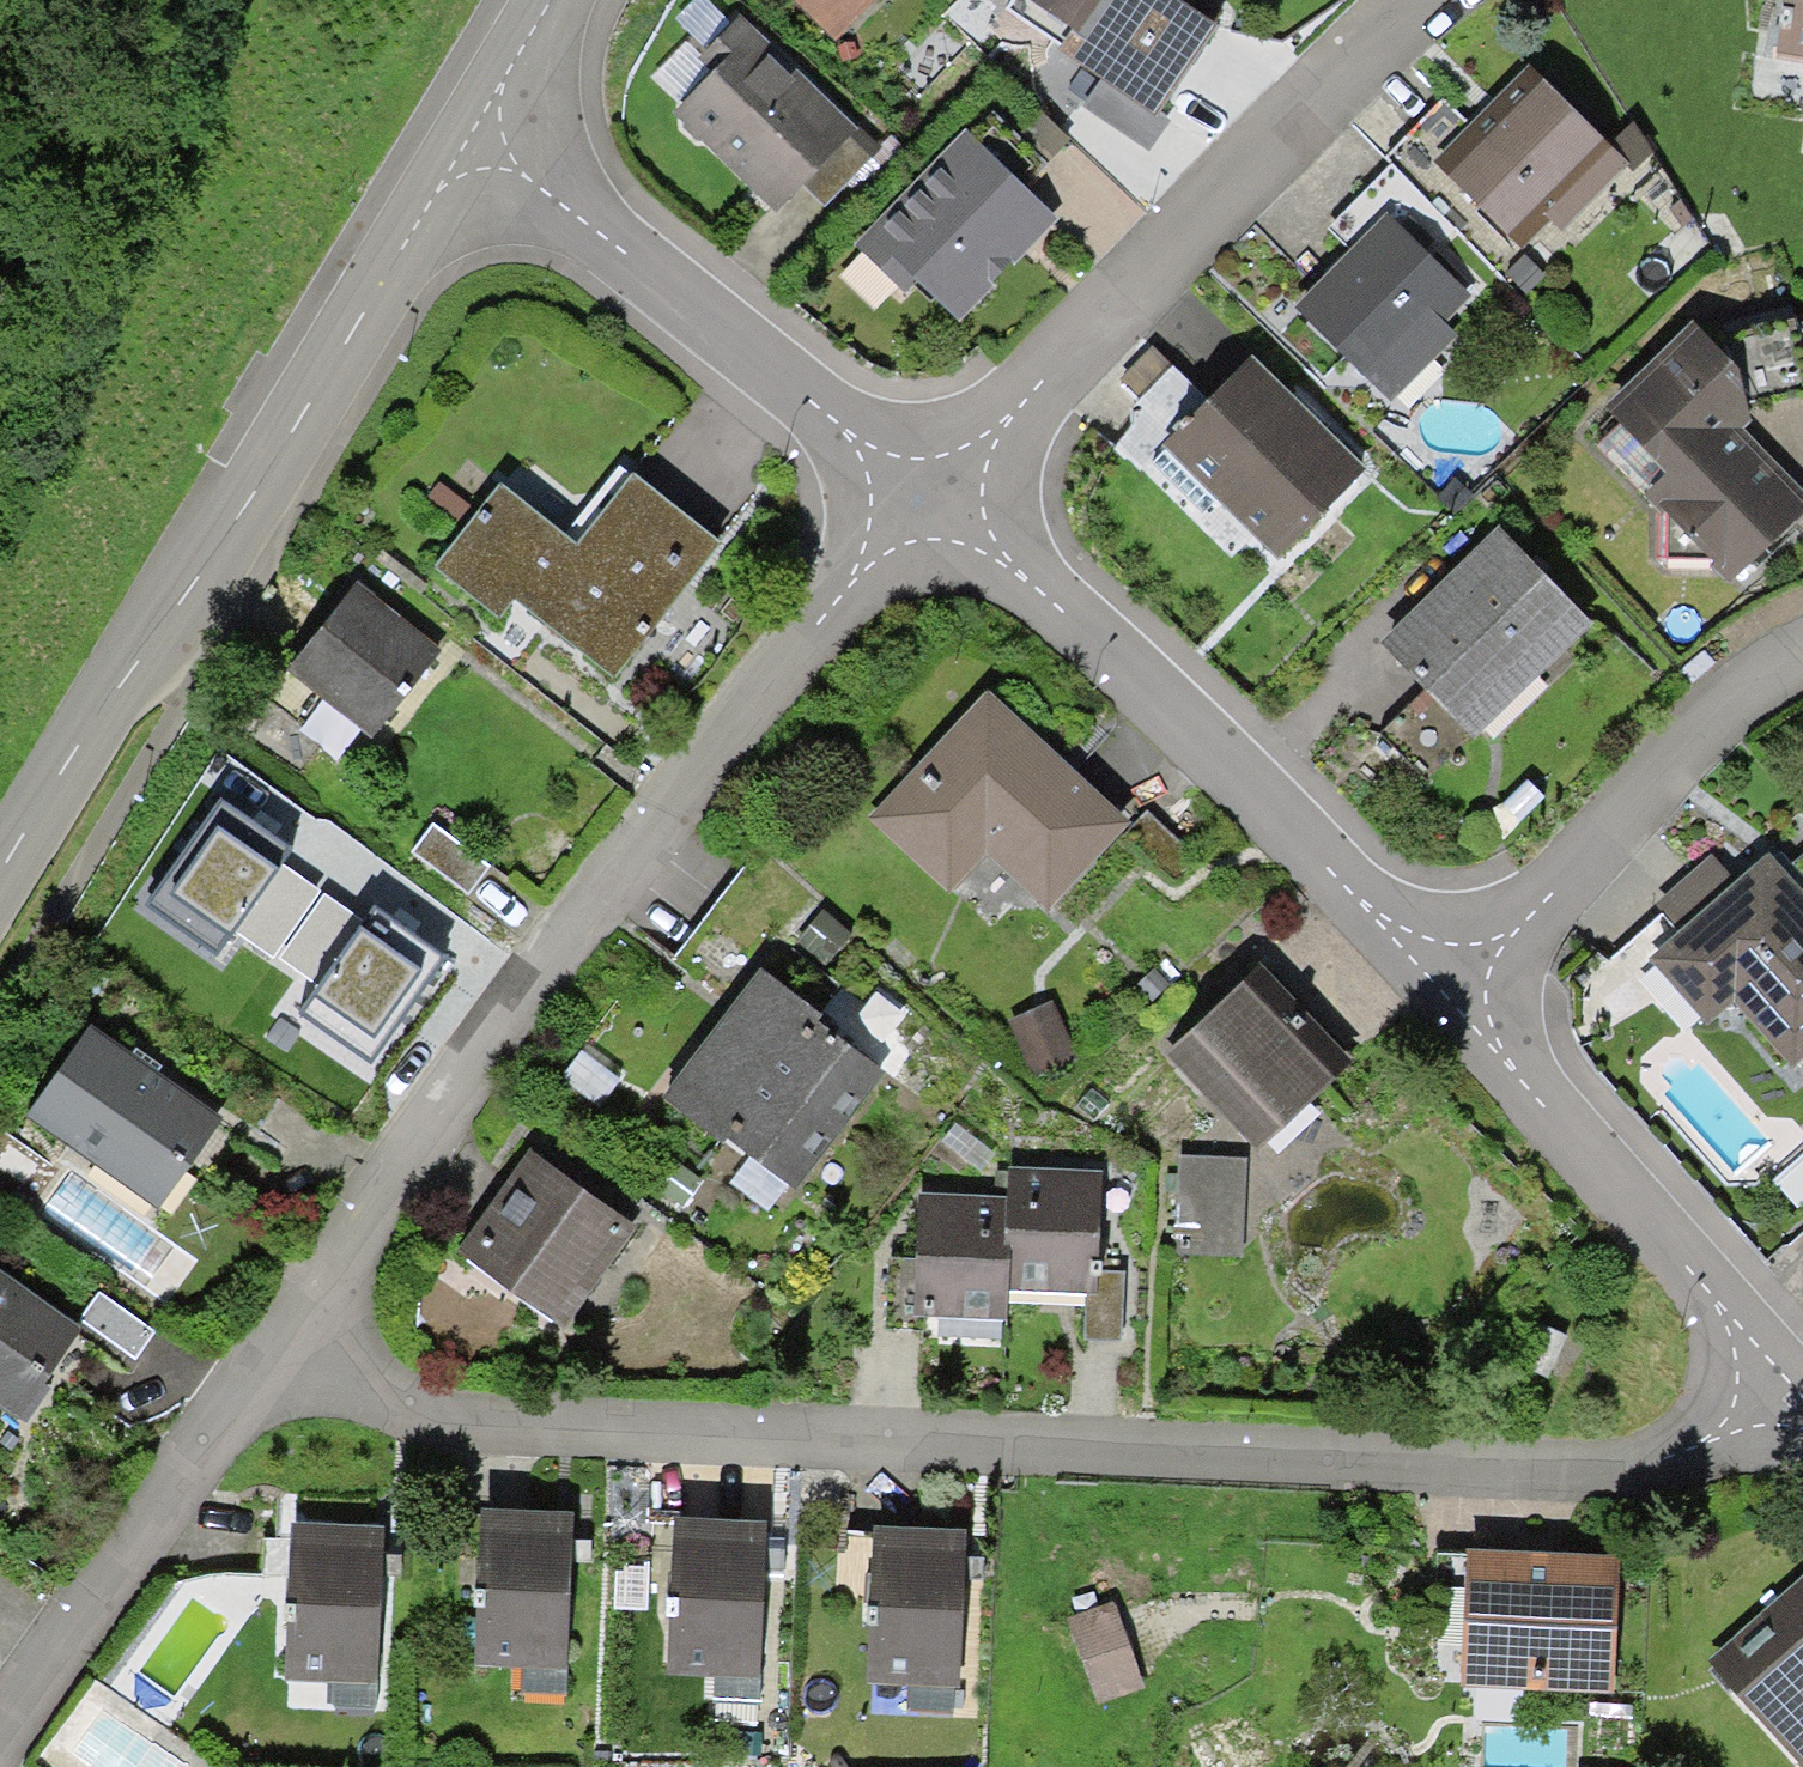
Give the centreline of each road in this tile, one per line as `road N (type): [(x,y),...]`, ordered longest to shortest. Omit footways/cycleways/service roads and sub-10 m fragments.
road 1 (residential): [(291,1367),(445,1435),(1090,1451),(1638,1483),(1760,1358)]
road 2 (residential): [(291,1367),(926,492)]
road 3 (tertiary): [(471,135),(0,920)]
road 4 (residential): [(926,492),(1468,985)]
road 5 (residential): [(926,492),(1419,0)]
road 6 (residential): [(471,135),(926,492)]
road 7 (residential): [(1,1766),(291,1367)]
road 8 (residential): [(1468,985),(1760,1358)]
road 9 (residential): [(1468,985),(1712,717),(1802,667)]
road 10 (tertiary): [(555,0),(471,135)]

